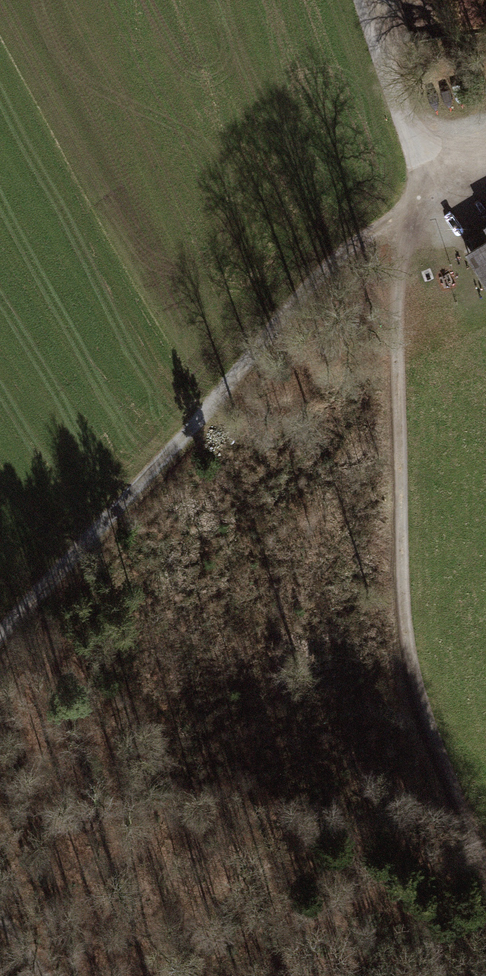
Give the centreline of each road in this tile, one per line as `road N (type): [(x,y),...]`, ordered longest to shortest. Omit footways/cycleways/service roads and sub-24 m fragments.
road 1 (track): [(485,867),(418,691),(402,610),(396,307),(414,196),(485,169)]
road 2 (track): [(414,196),(0,631)]
road 3 (residential): [(370,0),(416,131),(414,196)]

